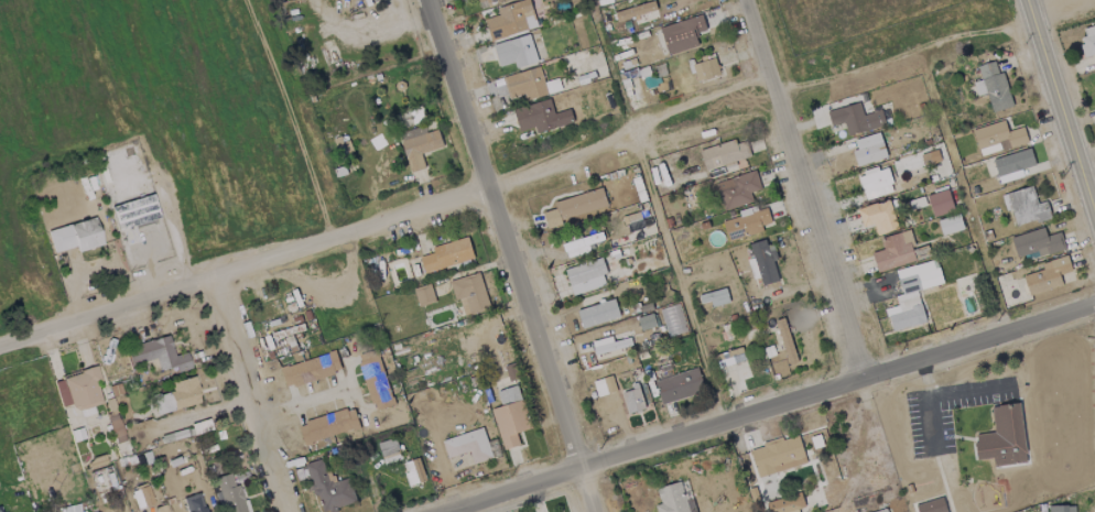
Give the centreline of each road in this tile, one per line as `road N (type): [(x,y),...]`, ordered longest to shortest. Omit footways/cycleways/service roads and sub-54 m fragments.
road 1 (residential): [(0,345),(488,190),(619,144),(669,110),(766,77)]
road 2 (tertiary): [(436,511),(1094,301)]
road 3 (residential): [(593,511),(425,0)]
road 4 (residential): [(742,0),(860,377)]
road 5 (residential): [(210,277),(285,511)]
road 6 (secondary): [(1027,0),(1094,215)]

